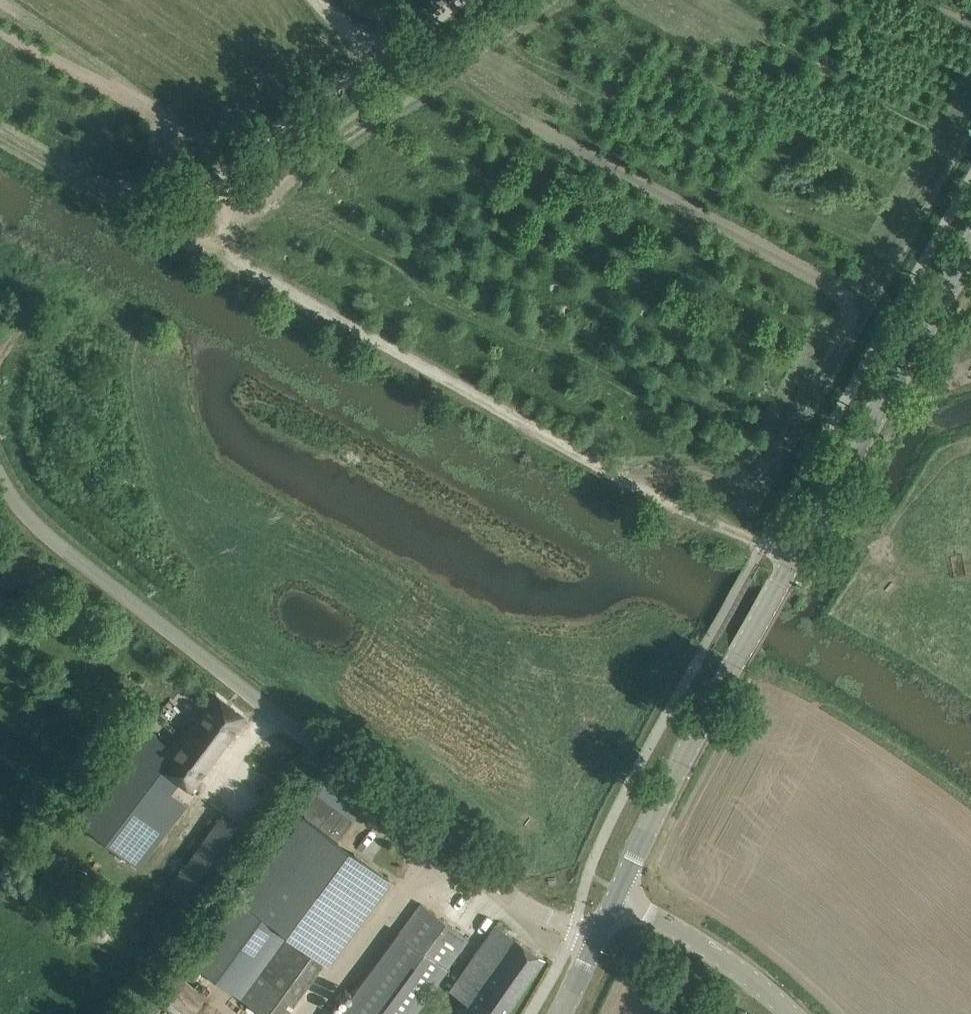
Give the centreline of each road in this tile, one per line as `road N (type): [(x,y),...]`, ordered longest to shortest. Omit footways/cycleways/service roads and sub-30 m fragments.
road 1 (unclassified): [(599,937),(493,884),(96,574),(48,534),(0,473)]
road 2 (tertiary): [(618,892),(740,650),(970,236)]
road 3 (track): [(211,185),(208,201),(224,243),(265,276),(676,507),(762,545)]
road 4 (unclassified): [(459,0),(211,185)]
road 5 (unclassified): [(789,1013),(618,892)]

